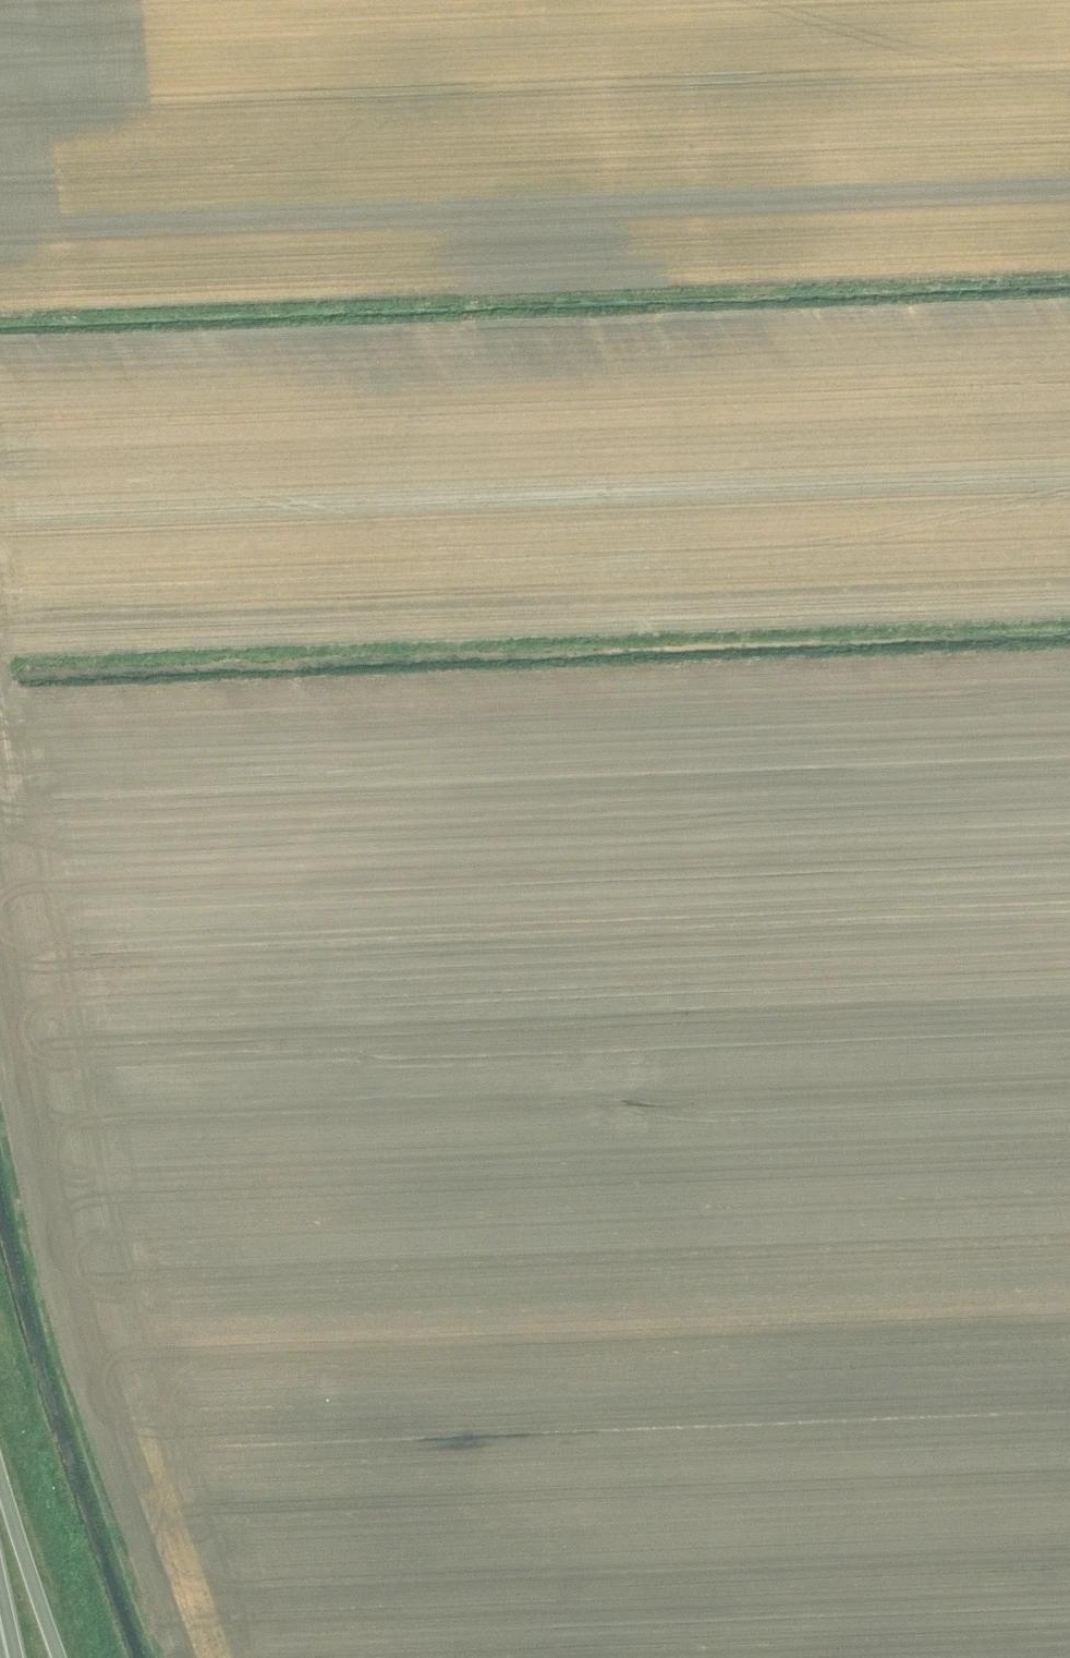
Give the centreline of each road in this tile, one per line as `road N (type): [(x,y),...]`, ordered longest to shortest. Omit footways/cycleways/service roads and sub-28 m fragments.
road 1 (trunk): [(58,1657),(0,1480)]

